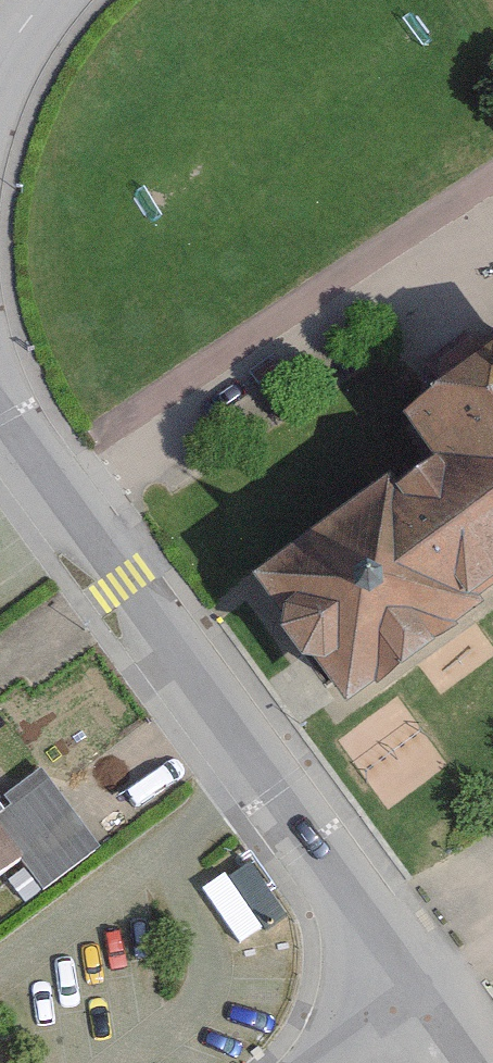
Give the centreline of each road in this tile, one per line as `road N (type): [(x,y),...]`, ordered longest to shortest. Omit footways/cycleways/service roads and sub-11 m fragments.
road 1 (residential): [(0,403),(421,993)]
road 2 (residential): [(421,993),(318,1062)]

